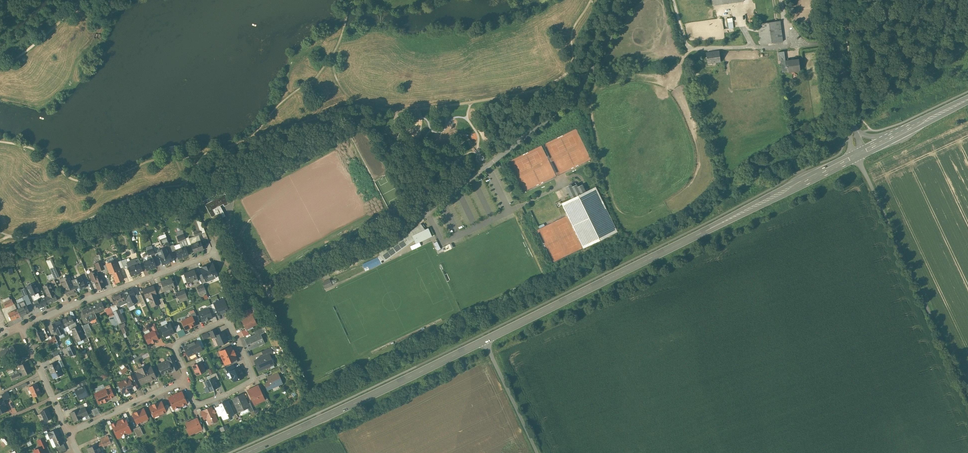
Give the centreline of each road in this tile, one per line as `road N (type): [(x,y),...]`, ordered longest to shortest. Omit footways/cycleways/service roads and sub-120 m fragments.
road 1 (unclassified): [(636,0),(561,107),(399,233),(278,294),(263,284)]
road 2 (secondary): [(484,341),(857,155)]
road 3 (unclassified): [(967,397),(857,155)]
road 4 (secondary): [(245,452),(484,341)]
road 5 (residential): [(184,381),(195,405),(254,379),(228,318),(178,341),(185,374)]
road 6 (residential): [(21,327),(215,253)]
road 7 (unclassified): [(832,0),(853,126)]
road 8 (residential): [(69,432),(184,381)]
road 9 (unclassified): [(537,452),(484,341)]

